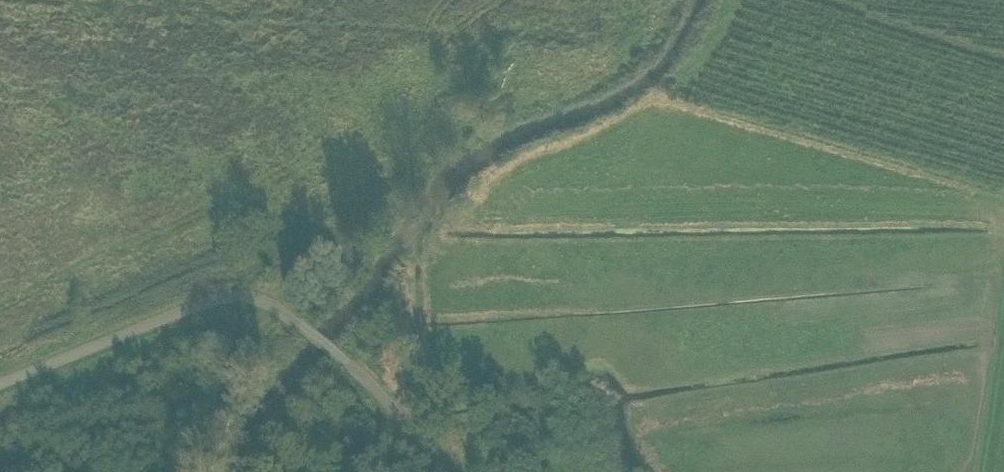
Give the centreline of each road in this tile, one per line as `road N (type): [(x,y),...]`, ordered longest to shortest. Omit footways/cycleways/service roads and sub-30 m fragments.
road 1 (track): [(0,385),(183,311),(244,295),(371,381),(444,471)]

